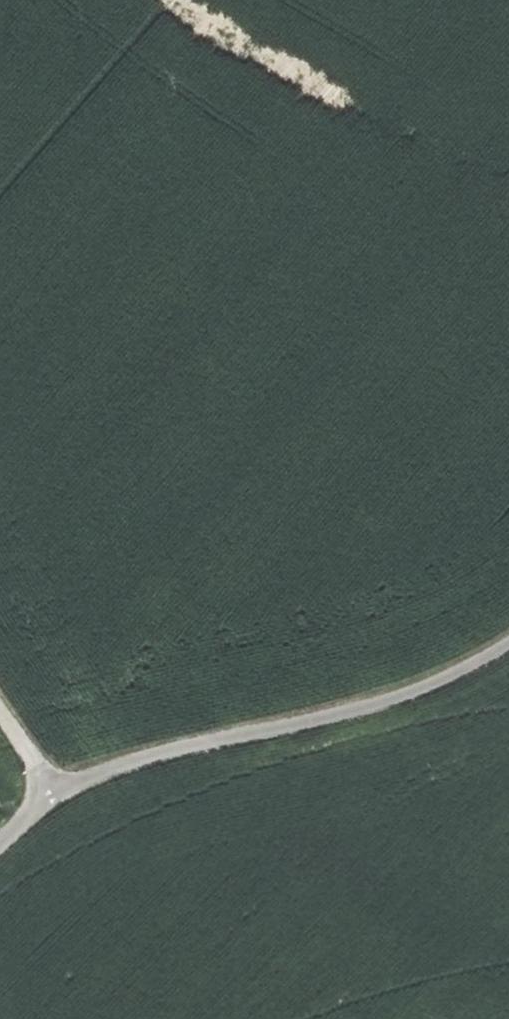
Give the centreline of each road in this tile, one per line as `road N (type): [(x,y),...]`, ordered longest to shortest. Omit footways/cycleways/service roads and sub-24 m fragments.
road 1 (track): [(508,647),(356,711),(164,750),(85,777),(0,842)]

